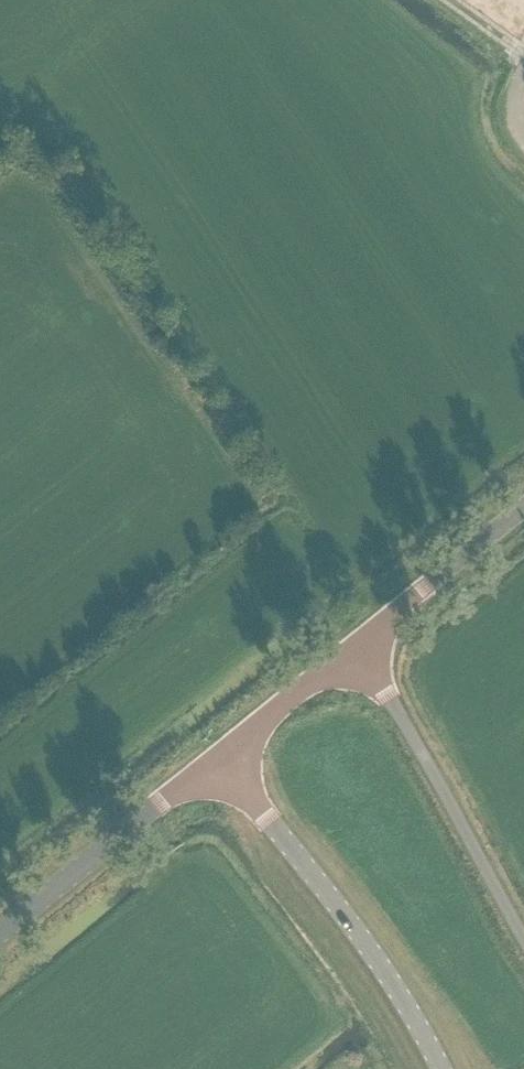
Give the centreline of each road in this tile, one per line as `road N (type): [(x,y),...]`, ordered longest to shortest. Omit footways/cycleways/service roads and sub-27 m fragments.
road 1 (tertiary): [(440,1068),(364,939),(216,759)]
road 2 (unclassified): [(523,938),(354,649)]
road 3 (tertiary): [(0,935),(216,759)]
road 4 (tertiary): [(354,649),(523,510)]
road 5 (tertiary): [(216,759),(354,649)]

